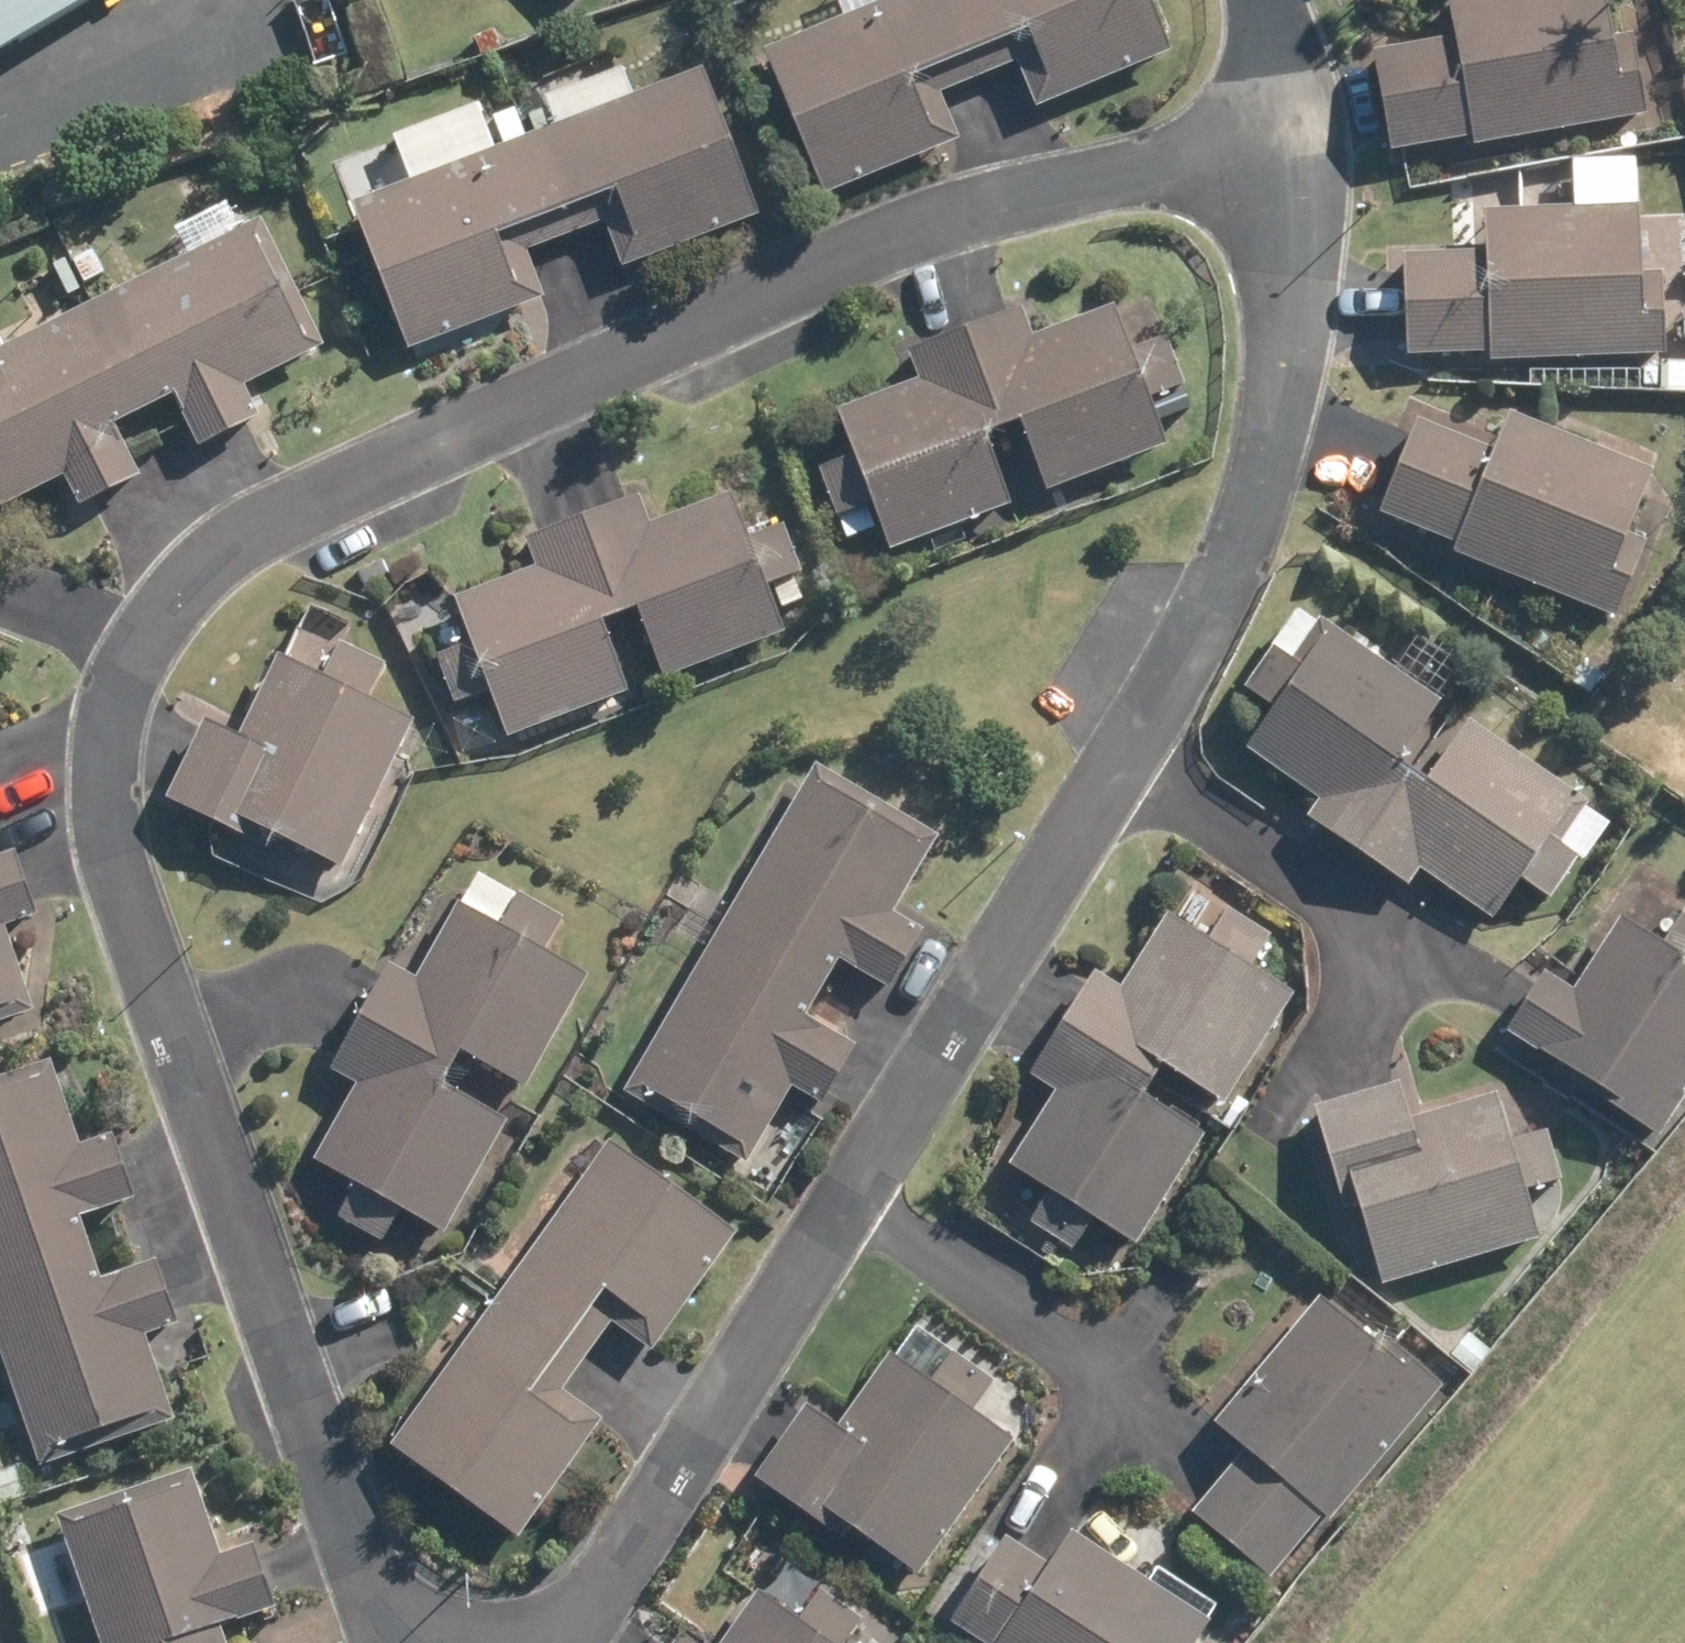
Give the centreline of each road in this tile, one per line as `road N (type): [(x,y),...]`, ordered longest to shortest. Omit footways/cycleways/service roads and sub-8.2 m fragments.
road 1 (residential): [(1301,136),(934,221),(229,541),(164,605),(114,727),(106,827),(372,1595),(418,1642)]
road 2 (residential): [(519,1642),(577,1616),(608,1588),(1175,680),(1268,478),(1280,427),(1301,136)]
road 3 (residential): [(1301,136),(1266,0)]

